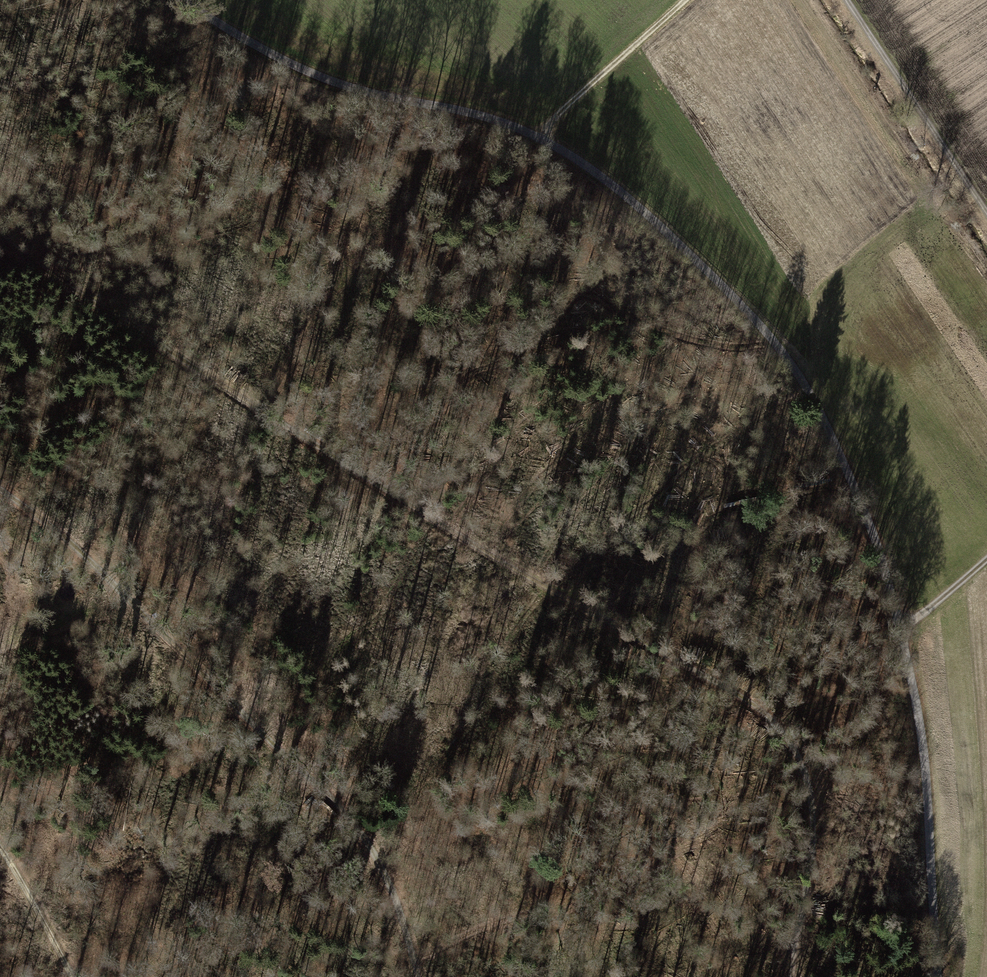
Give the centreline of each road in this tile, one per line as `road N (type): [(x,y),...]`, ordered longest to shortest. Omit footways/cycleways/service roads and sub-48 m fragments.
road 1 (unclassified): [(185,0),(245,40),(381,103),(512,123),(539,137),(681,247),(797,376),(866,503),(901,631),(926,772),(938,976)]
road 2 (track): [(0,237),(33,267),(476,545),(752,703),(786,735),(810,784),(814,833),(791,976)]
road 3 (track): [(423,976),(370,848),(330,802),(0,487)]
road 4 (track): [(847,0),(986,213)]
road 5 (track): [(687,0),(539,137)]
road 6 (track): [(0,850),(70,976)]

